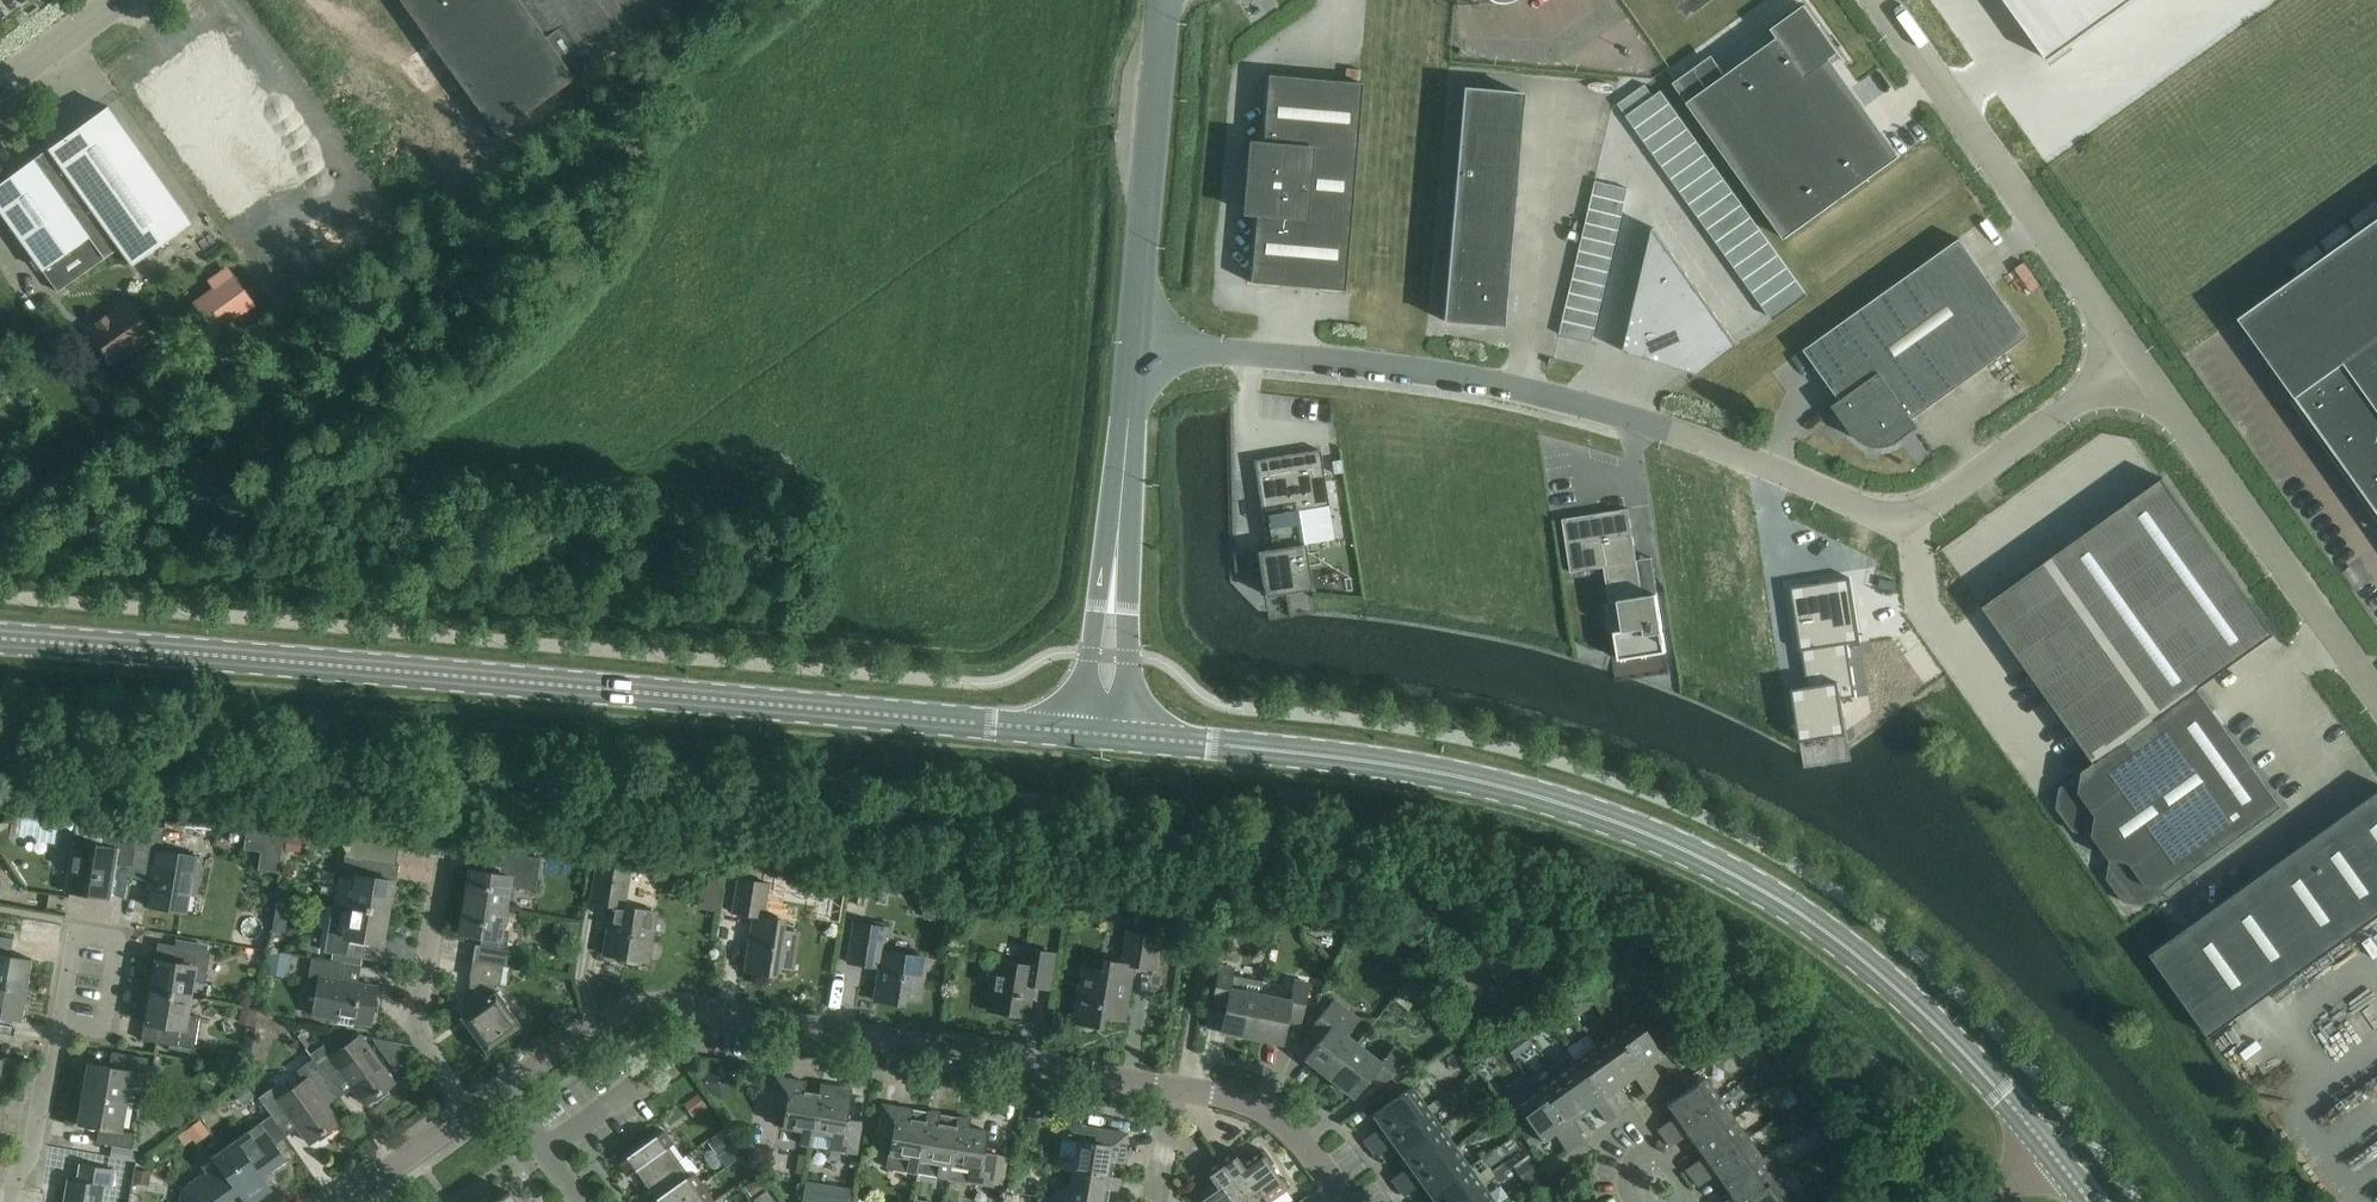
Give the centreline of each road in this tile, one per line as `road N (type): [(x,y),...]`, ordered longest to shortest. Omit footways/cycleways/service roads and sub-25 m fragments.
road 1 (secondary): [(1084,730),(0,638)]
road 2 (unclassified): [(2133,355),(1906,525),(1686,433),(1507,384),(1134,338)]
road 3 (secondary): [(2051,1156),(1913,1001),(1803,912),(1666,843),(1564,804),(1464,778),(1353,757),(1125,733)]
road 4 (residential): [(1176,1087),(681,1005),(617,1013),(499,1093)]
road 5 (unclassified): [(2133,355),(1877,0)]
road 6 (unclassified): [(2376,699),(2133,355)]
road 7 (unclassified): [(1167,0),(1134,338)]
road 8 (residential): [(467,1115),(428,1061),(416,1025),(418,982),(449,849)]
road 9 (unclassified): [(1134,338),(1116,561)]
road 10 (residential): [(63,1023),(77,934),(118,941),(102,1030)]
road 11 (residential): [(1350,1201),(1287,1121),(1257,1105),(1176,1087)]
road 12 (residential): [(12,1201),(63,1023)]
road 13 (unclassified): [(1125,733),(1126,624),(1116,561)]
road 14 (unclassified): [(1116,561),(1096,627),(1084,730)]
road 15 (unclassified): [(0,89),(121,0)]
road 16 (residential): [(467,1115),(345,1201)]
road 17 (residential): [(579,1201),(499,1093)]

